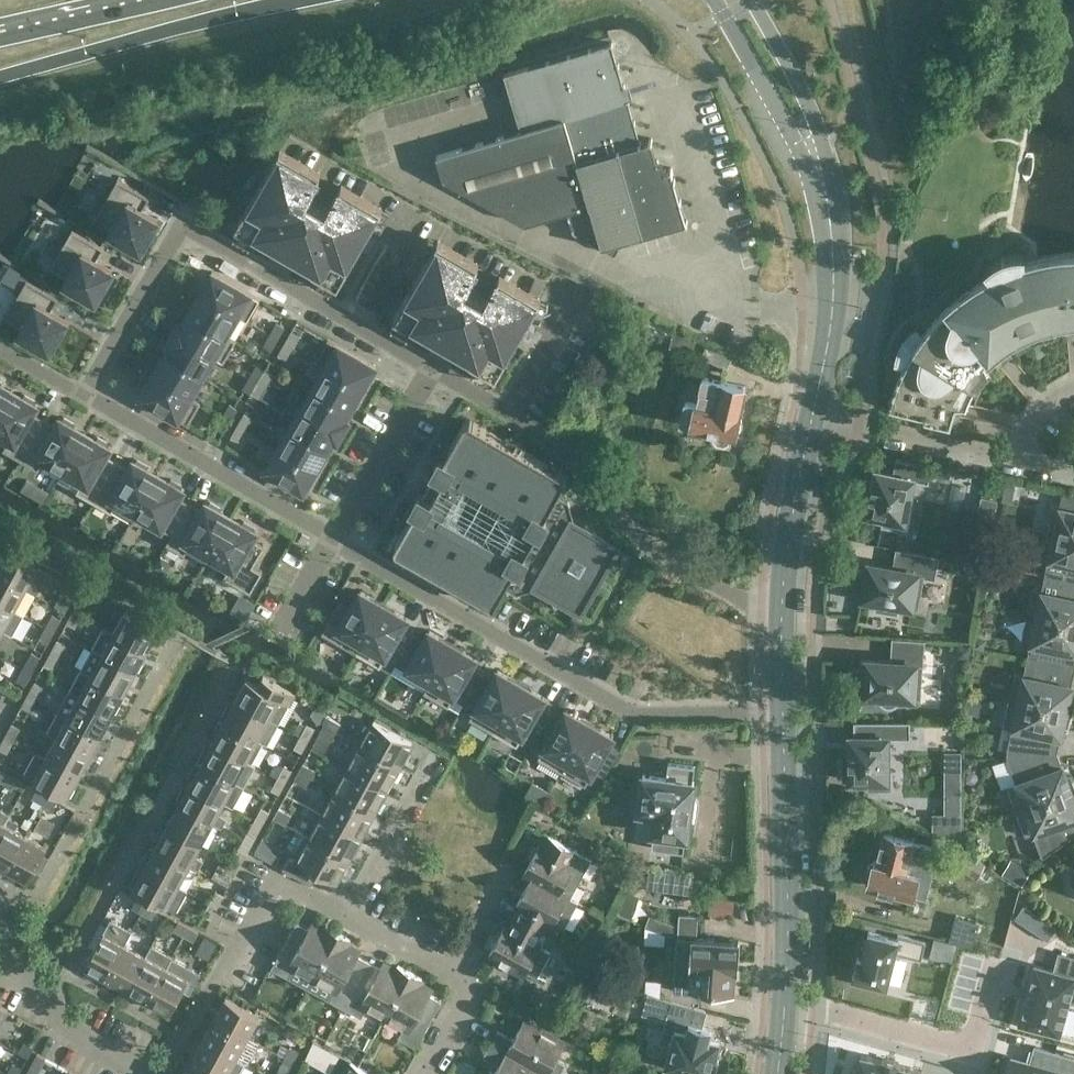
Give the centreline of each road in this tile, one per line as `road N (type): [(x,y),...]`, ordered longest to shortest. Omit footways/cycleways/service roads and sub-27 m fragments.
road 1 (residential): [(783,717),(634,721),(331,544)]
road 2 (residential): [(81,400),(182,225),(430,369)]
road 3 (residential): [(510,415),(561,447),(647,541),(762,613),(785,615)]
road 4 (residential): [(154,1073),(181,1047),(275,876),(349,914)]
road 5 (primary): [(0,71),(284,0)]
road 6 (residential): [(331,544),(81,400)]
road 7 (secondary): [(786,1002),(783,717)]
road 8 (residential): [(993,967),(973,1049),(786,1002)]
road 9 (secondary): [(714,0),(830,215)]
road 10 (secondary): [(830,215),(826,151),(810,107),(751,0)]
road 11 (residential): [(141,1073),(62,1028),(49,998),(23,985),(13,968),(0,921)]
road 12 (secondary): [(812,416),(832,309),(830,215)]
road 13 (secondary): [(785,615),(786,556),(812,416)]
road 14 (residential): [(430,369),(331,544)]
road 15 (residential): [(349,914),(437,754)]
road 16 (residential): [(858,426),(1021,462)]
road 17 (primary): [(148,0),(0,34)]
road 18 (residential): [(510,415),(579,295)]
road 19 (residential): [(456,970),(475,981),(424,1073)]
road 20 (residential): [(349,914),(456,970)]

